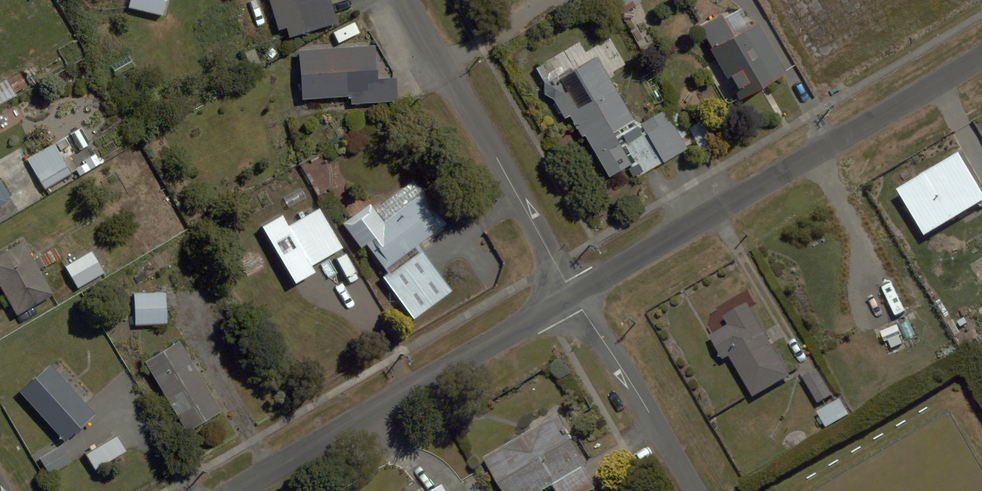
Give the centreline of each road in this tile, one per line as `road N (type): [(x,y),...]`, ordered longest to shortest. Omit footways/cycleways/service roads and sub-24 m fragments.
road 1 (residential): [(574,297),(981,57)]
road 2 (residential): [(236,490),(574,297)]
road 3 (residential): [(403,0),(574,297)]
road 4 (residential): [(574,297),(695,490)]

